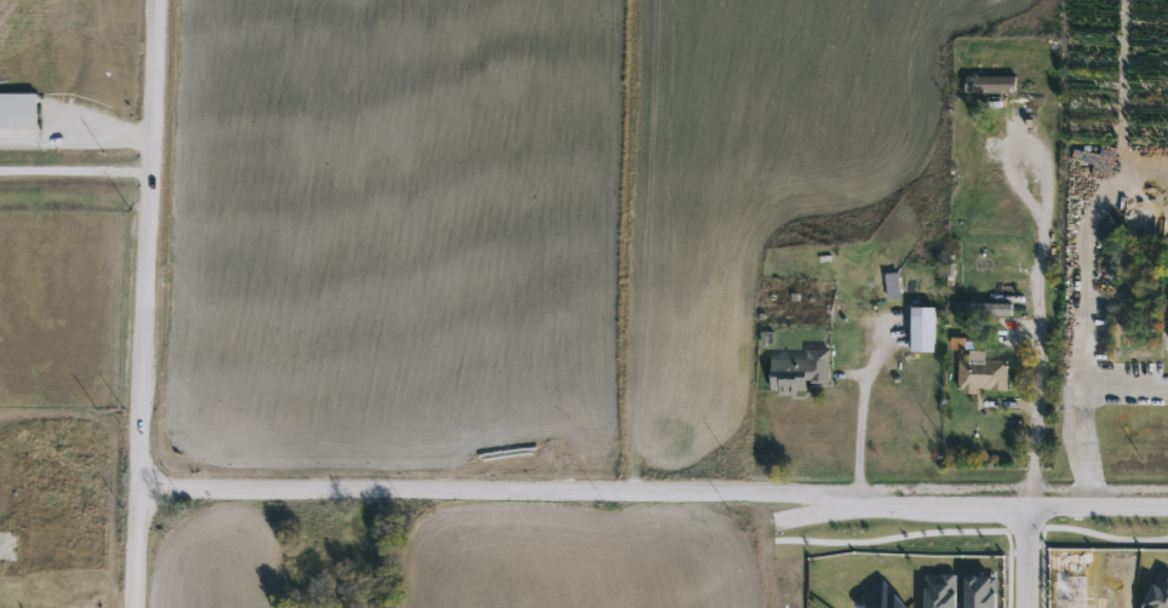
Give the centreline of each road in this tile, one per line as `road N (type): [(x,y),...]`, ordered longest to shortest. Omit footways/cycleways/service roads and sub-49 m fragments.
road 1 (tertiary): [(142,488),(1167,492)]
road 2 (tertiary): [(132,607),(156,0)]

